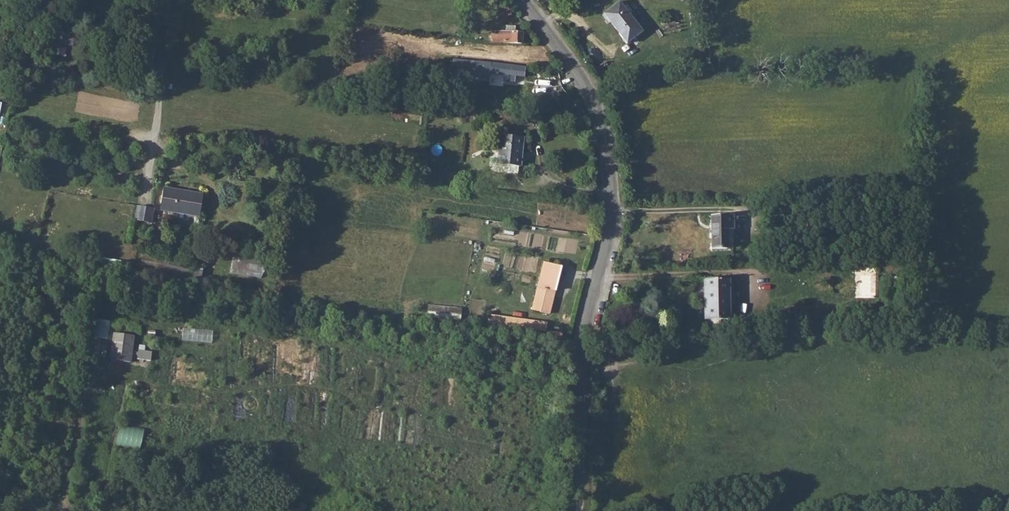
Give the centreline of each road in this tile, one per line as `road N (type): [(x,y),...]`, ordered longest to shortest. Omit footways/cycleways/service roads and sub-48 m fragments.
road 1 (unclassified): [(524,0),(588,88),(613,209),(583,334),(575,510)]

